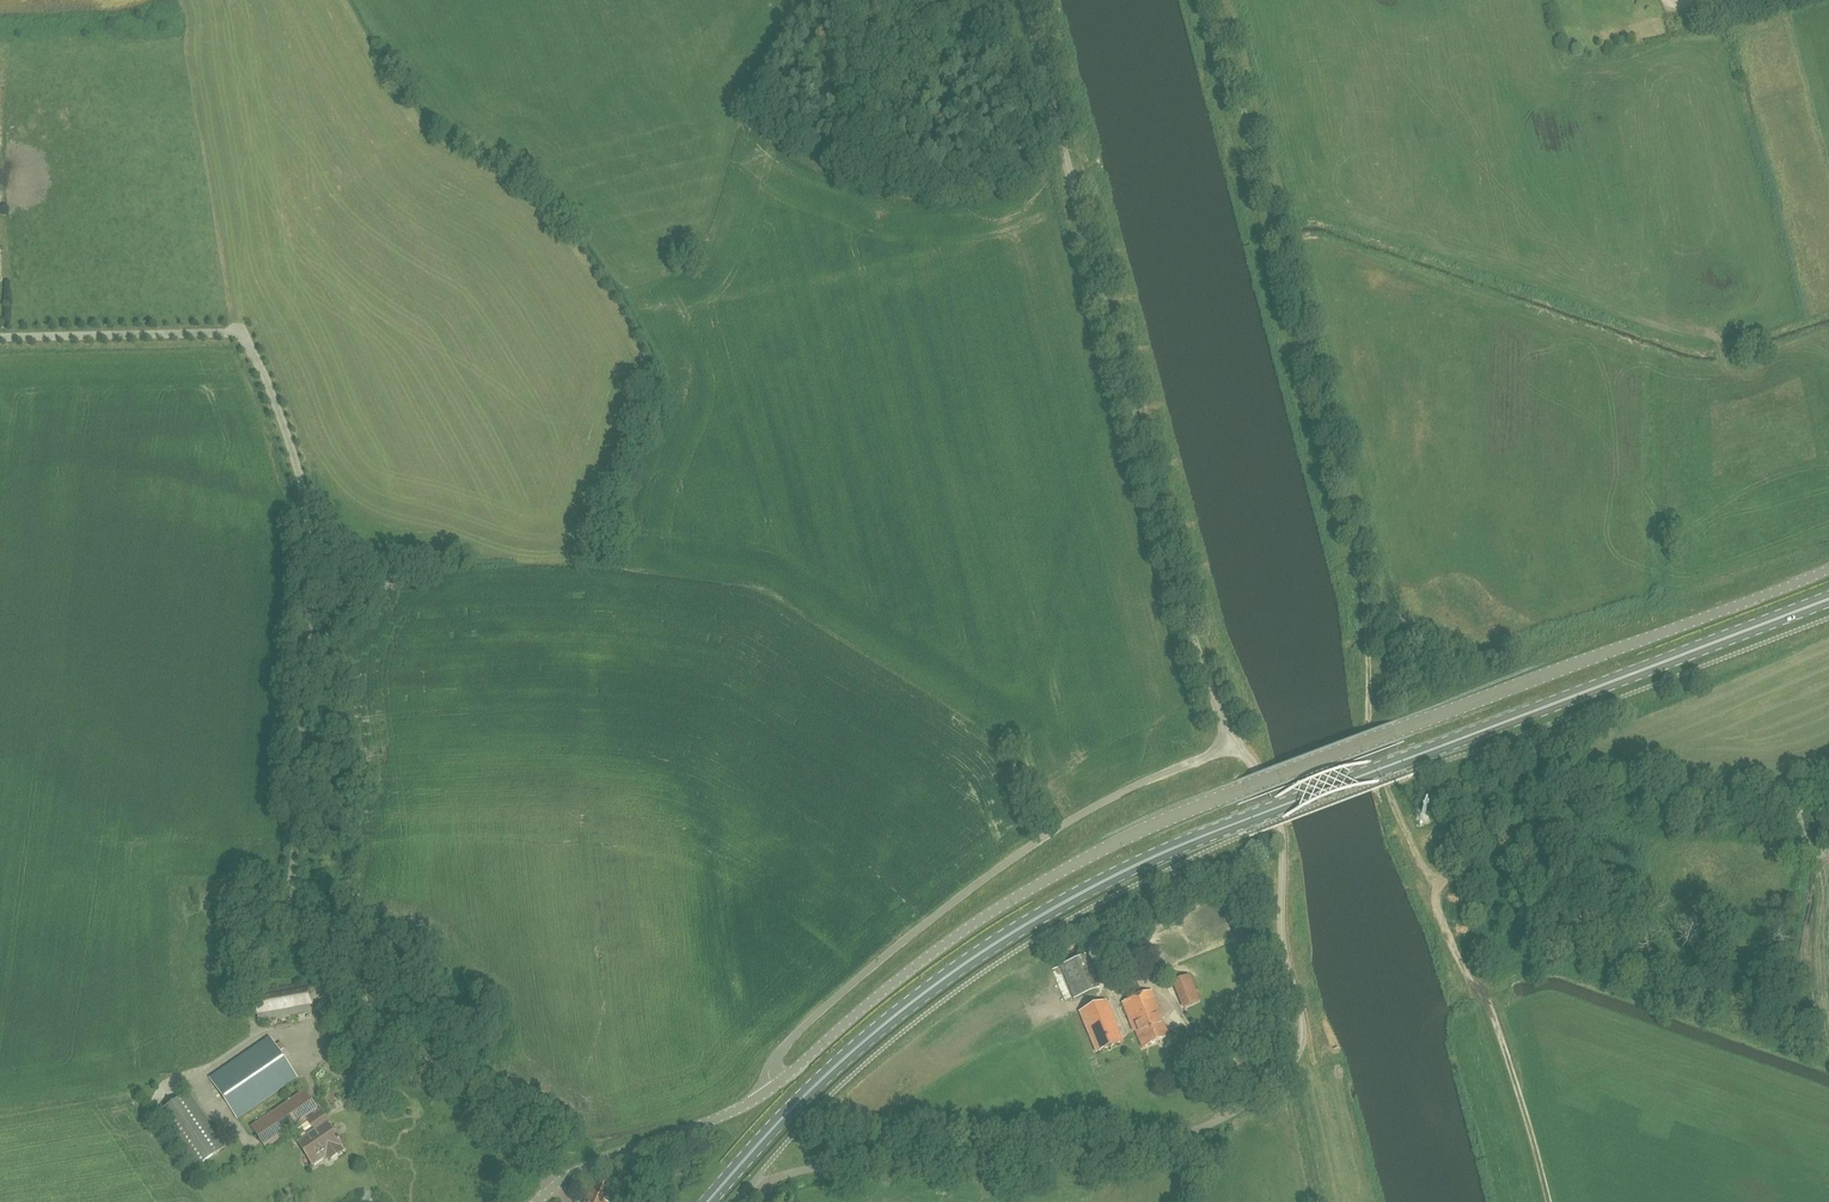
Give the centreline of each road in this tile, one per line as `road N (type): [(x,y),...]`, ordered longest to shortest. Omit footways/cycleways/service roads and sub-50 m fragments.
road 1 (primary): [(706,1201),(816,1083),(876,1032),(976,956),(1090,889),(1234,823),(1828,600)]
road 2 (unclassified): [(555,1186),(285,933),(301,553),(293,479),(247,362),(226,339),(7,345)]
road 3 (unclassified): [(772,1089),(914,967),(1118,842),(1828,570)]
road 4 (unclassified): [(735,1201),(751,1185),(819,1167),(1062,1159),(1145,1145),(1227,1117),(1286,1078),(1301,1050),(1303,1021),(1282,931),(1283,831),(1254,766),(1232,745)]
road 5 (track): [(1215,0),(1358,555),(1370,728),(1388,785),(1451,885)]
road 6 (unclassified): [(1232,745),(1190,625),(1027,0)]
road 7 (unclassified): [(772,1089),(774,1062),(796,1034),(990,874),(1116,796),(1232,745)]
road 8 (track): [(1451,885),(1548,1201)]
road 9 (unclassified): [(555,1186),(772,1089)]

